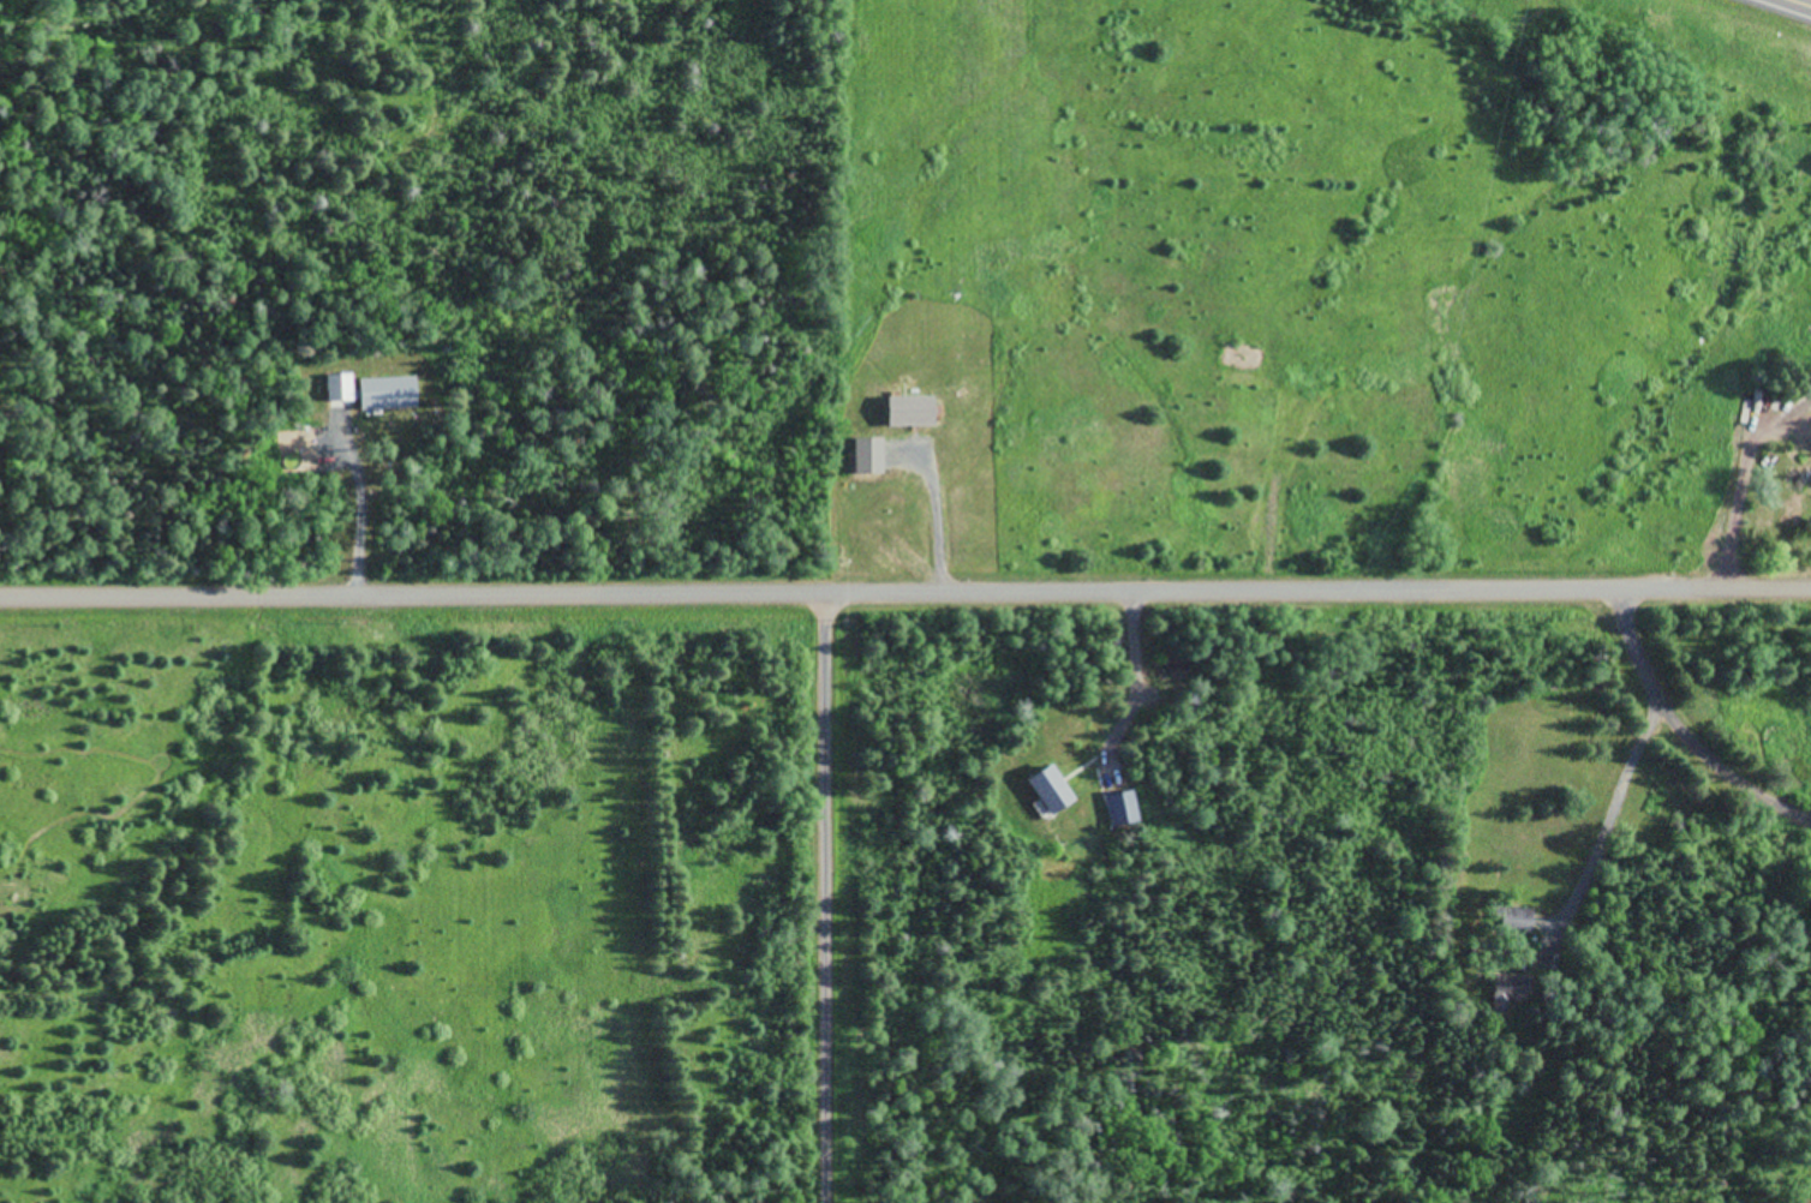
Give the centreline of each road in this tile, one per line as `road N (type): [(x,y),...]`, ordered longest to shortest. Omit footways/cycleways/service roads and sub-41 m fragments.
road 1 (residential): [(0,594),(1810,590)]
road 2 (residential): [(823,597),(824,1202)]

